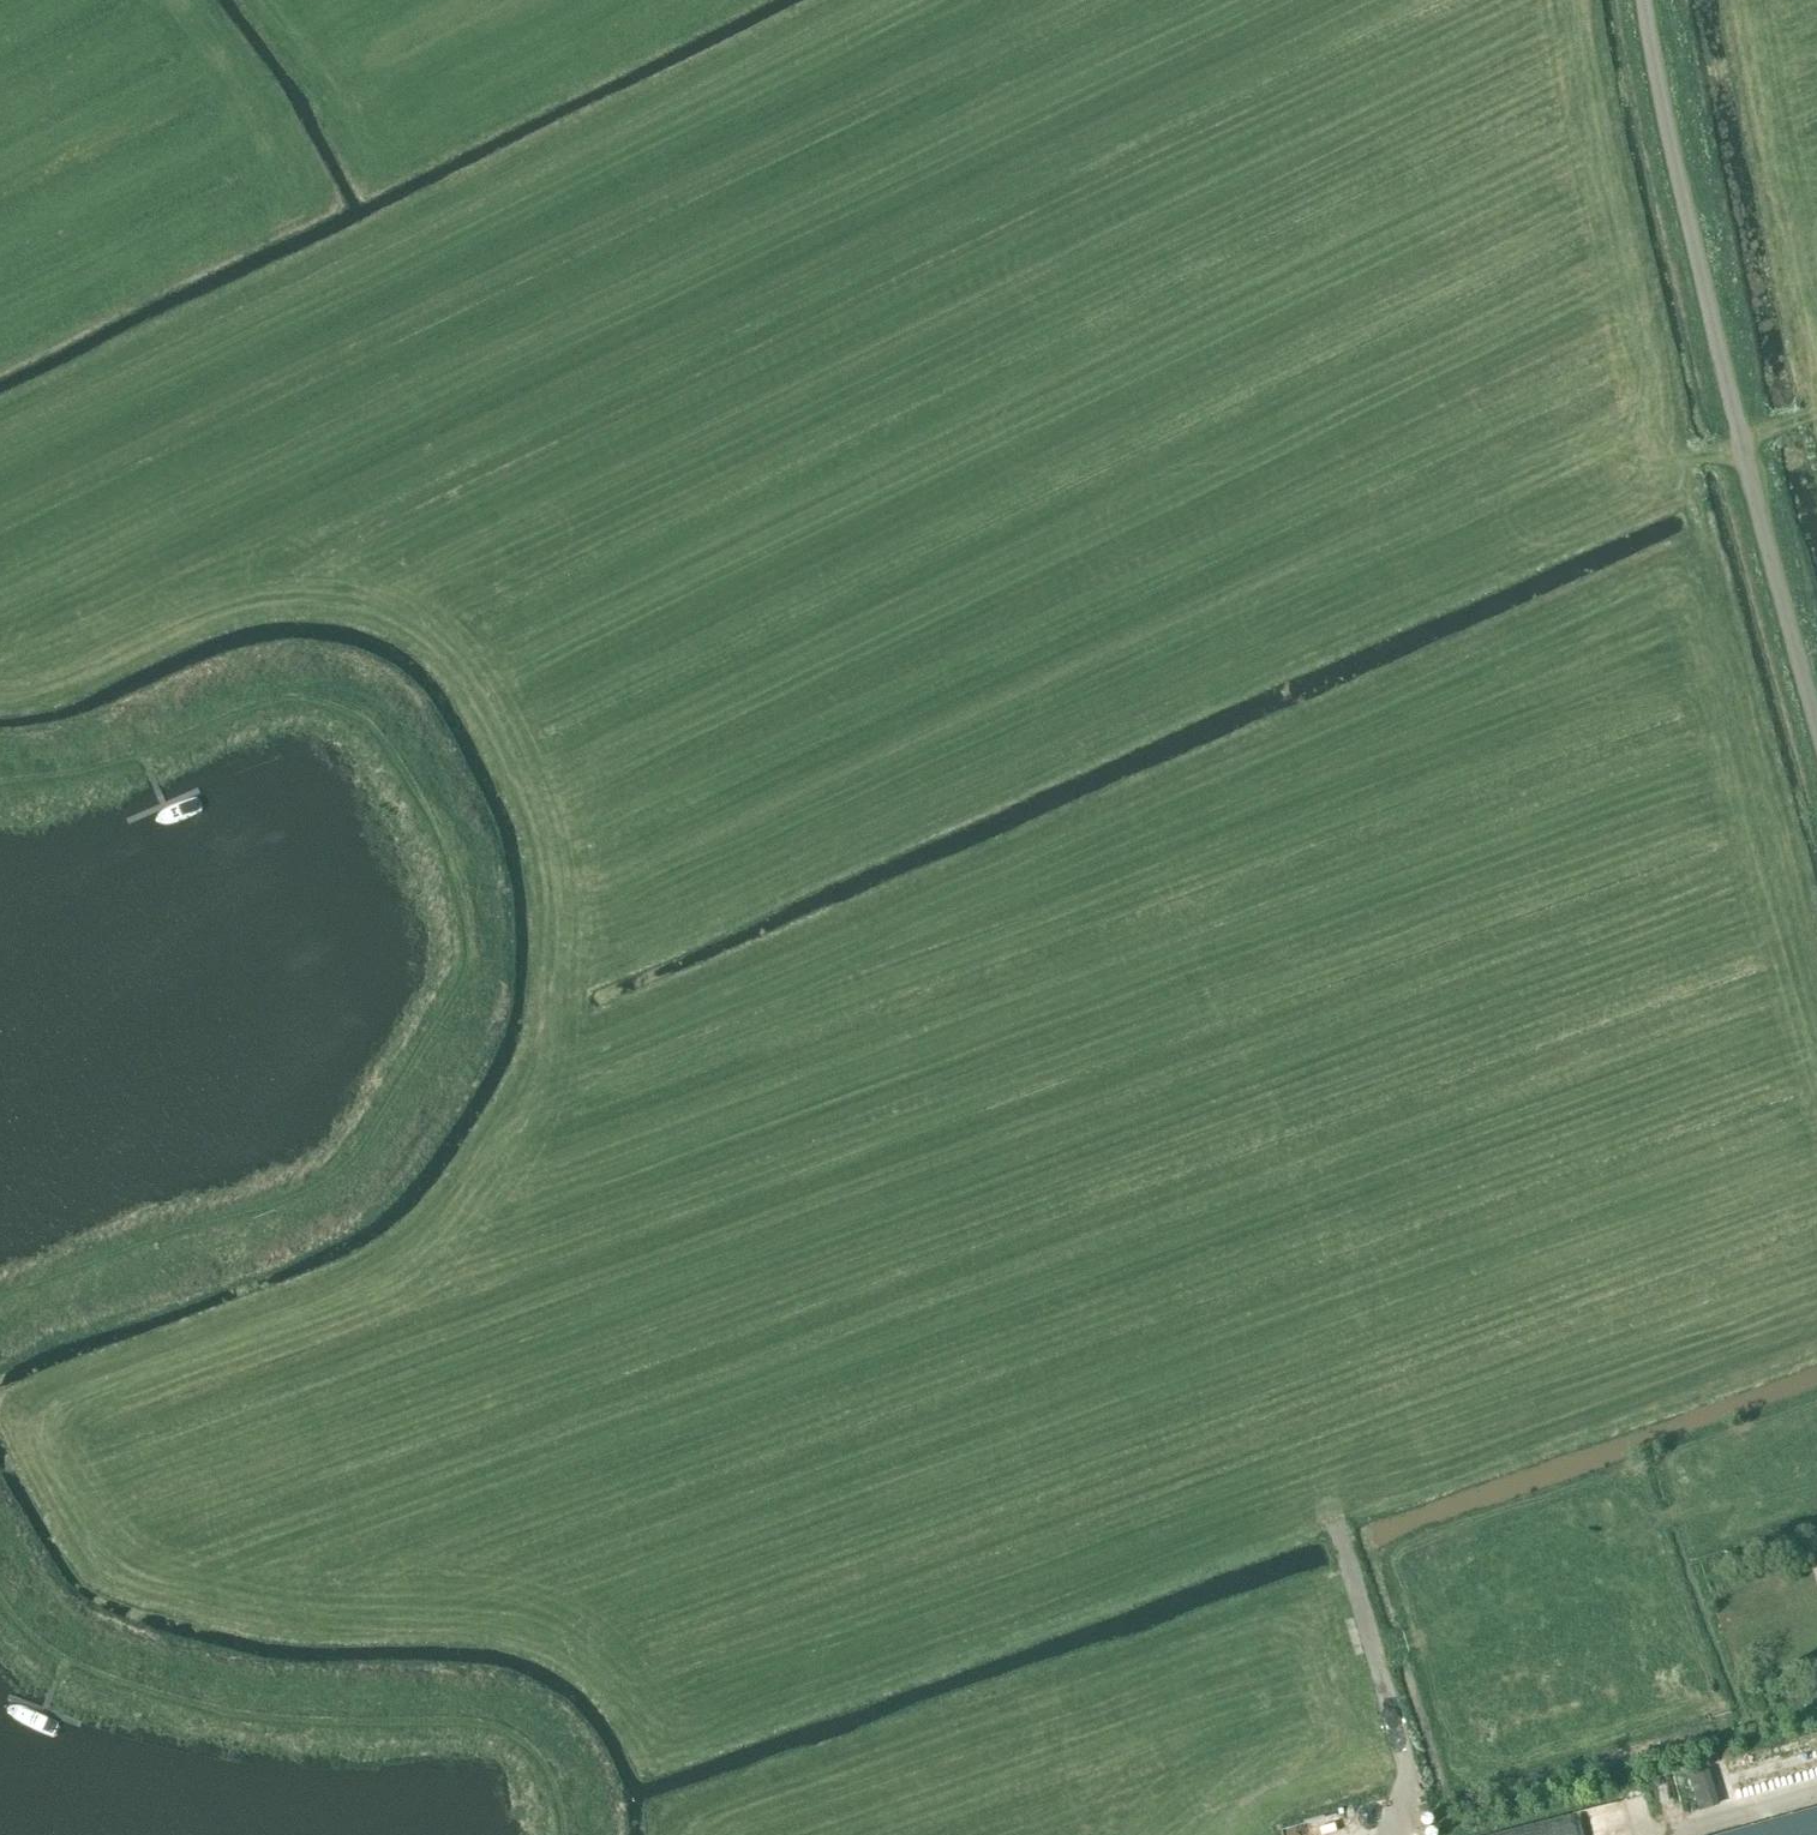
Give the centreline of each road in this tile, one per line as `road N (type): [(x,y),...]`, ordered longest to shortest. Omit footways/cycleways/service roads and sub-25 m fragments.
road 1 (unclassified): [(1816,712),(1742,439),(1645,0)]

